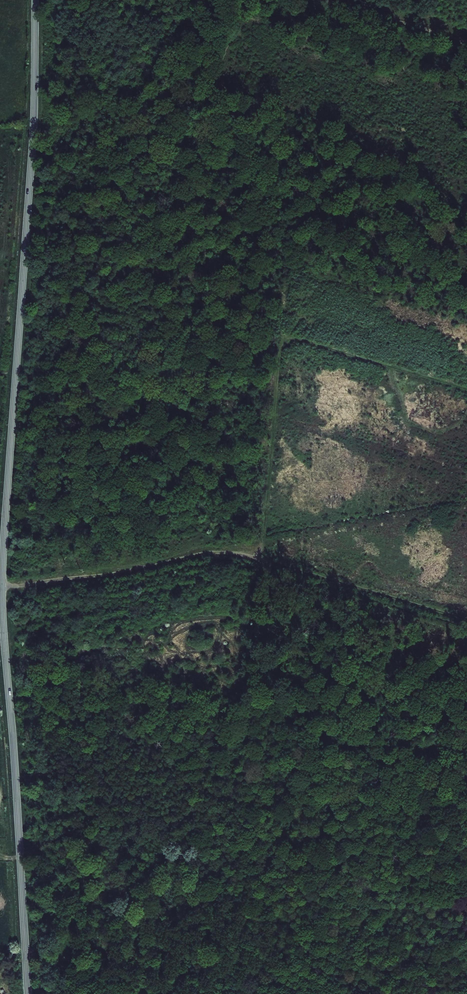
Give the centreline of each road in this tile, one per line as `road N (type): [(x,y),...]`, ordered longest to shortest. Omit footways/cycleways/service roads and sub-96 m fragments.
road 1 (tertiary): [(28,993),(2,590),(35,0)]
road 2 (track): [(2,585),(118,573),(211,552),(248,554),(466,618)]
road 3 (track): [(257,558),(282,344),(297,339),(466,390)]
road 4 (track): [(395,369),(391,385),(404,421),(443,431),(466,411)]

